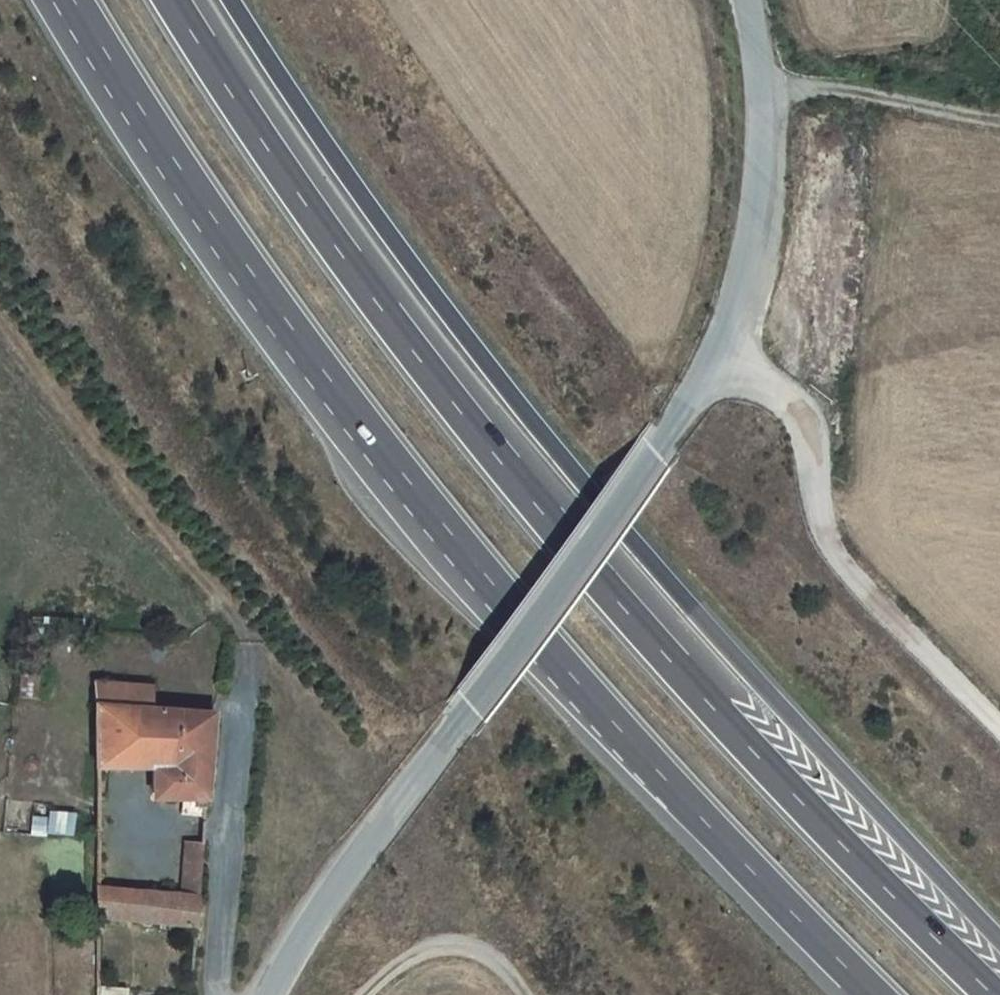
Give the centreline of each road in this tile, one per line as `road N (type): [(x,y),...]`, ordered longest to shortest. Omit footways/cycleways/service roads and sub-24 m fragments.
road 1 (motorway): [(999,987),(839,831),(458,403),(189,0)]
road 2 (motorway): [(69,0),(389,482),(849,994)]
road 3 (motorway): [(999,933),(516,397),(332,143),(245,0)]
road 4 (unclassified): [(744,0),(761,94),(759,208),(717,362),(298,938),(270,994)]
road 5 (unclassified): [(250,663),(218,994)]
road 6 (track): [(761,94),(843,87),(999,115)]

